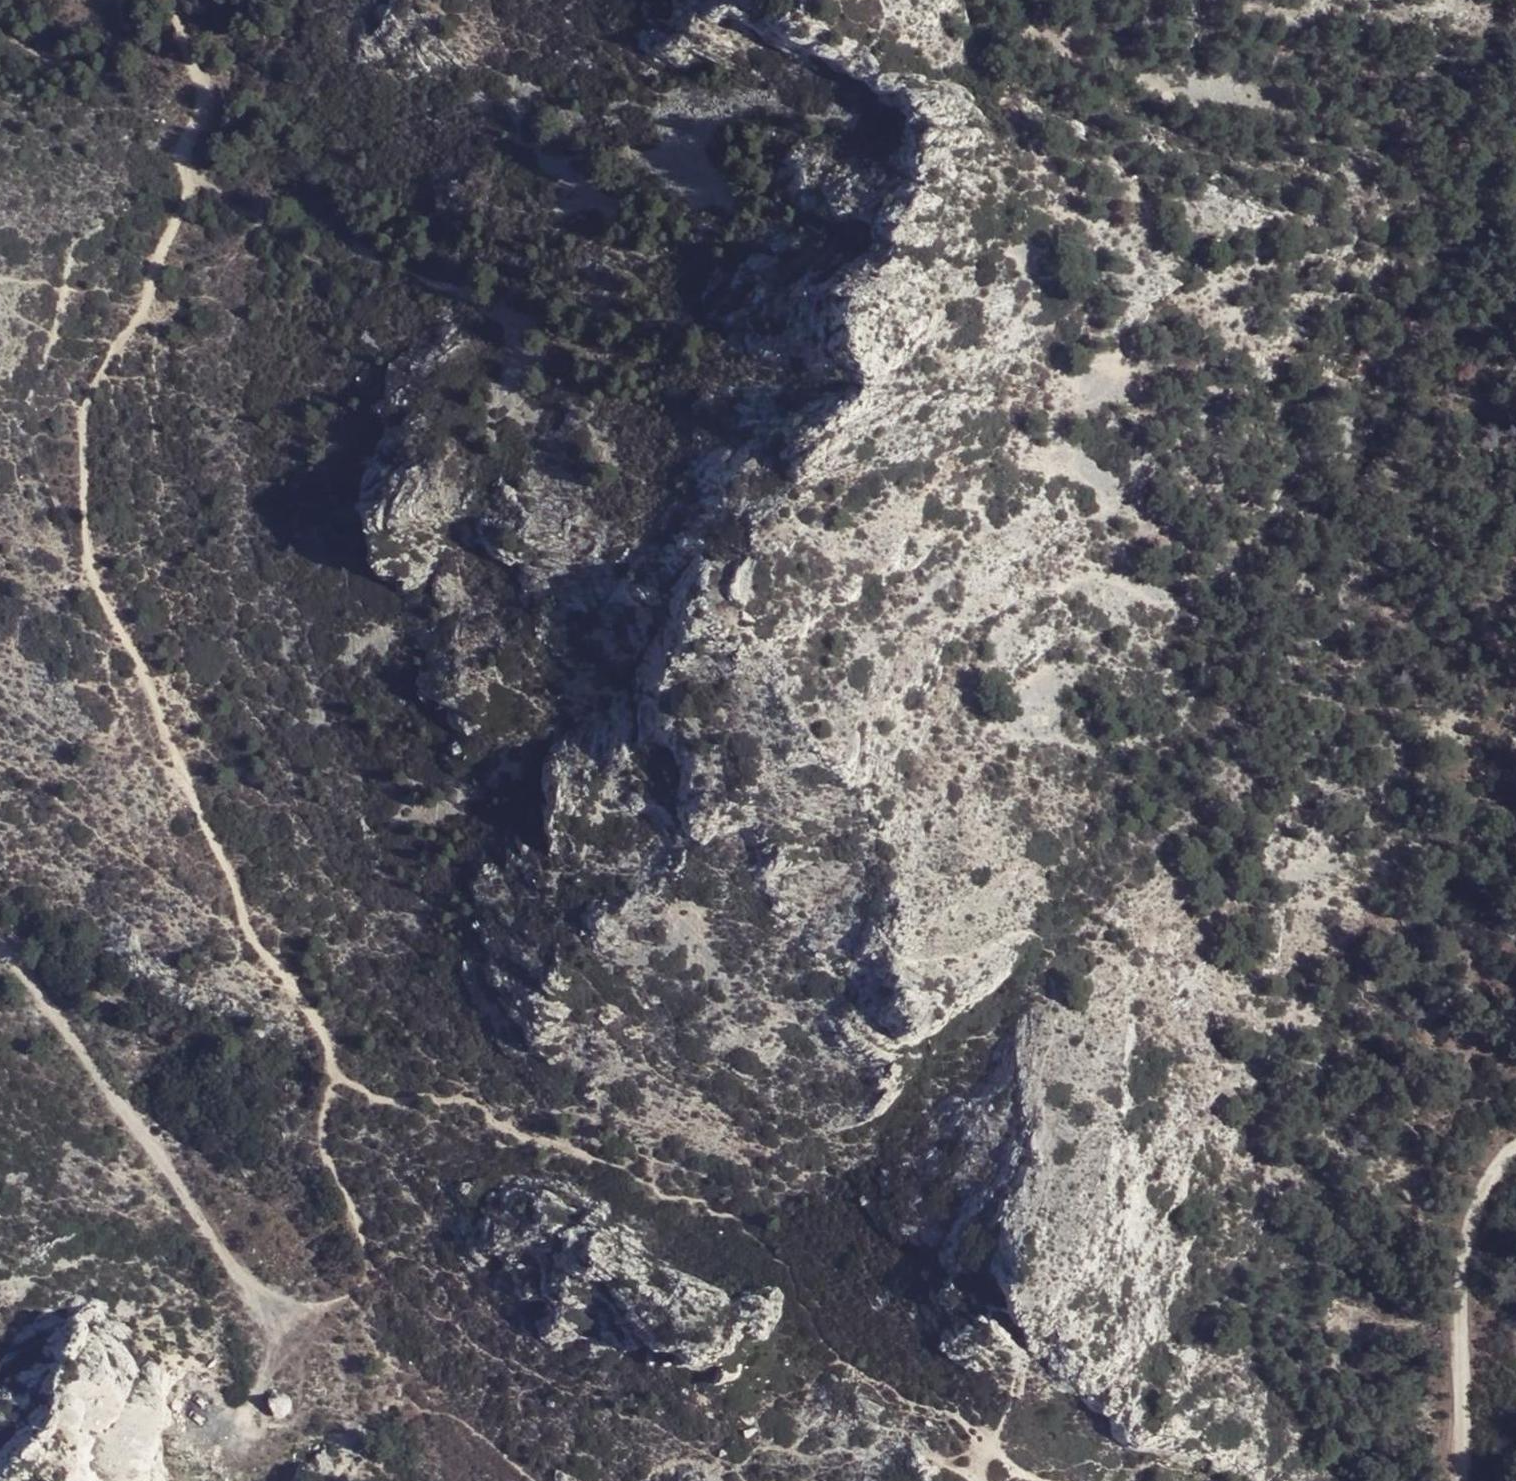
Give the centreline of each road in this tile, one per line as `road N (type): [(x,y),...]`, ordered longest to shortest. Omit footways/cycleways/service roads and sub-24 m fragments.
road 1 (track): [(161,0),(197,65),(176,148),(181,188),(152,292),(90,392),(82,534),(253,938),(304,996),(332,1044),(323,1126),(371,1284),(316,1318),(240,1279),(156,1143),(0,938)]
road 2 (track): [(1515,1164),(1499,1177),(1473,1241),(1462,1306),(1485,1480)]

